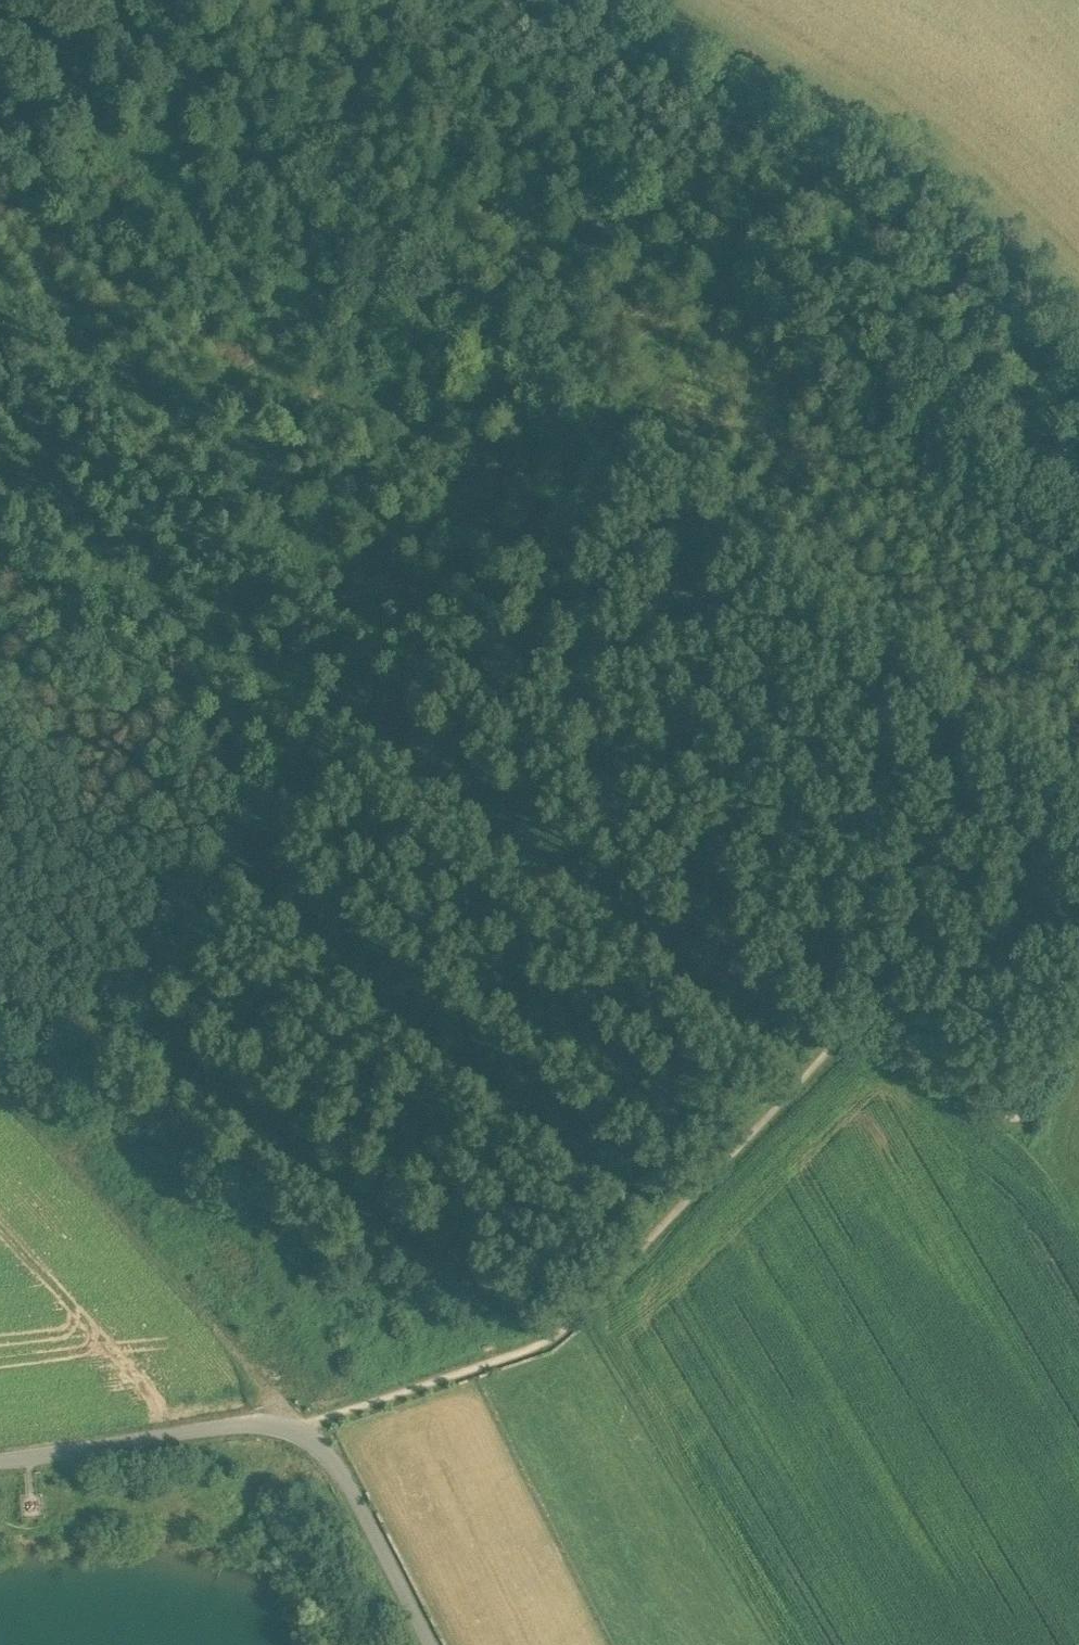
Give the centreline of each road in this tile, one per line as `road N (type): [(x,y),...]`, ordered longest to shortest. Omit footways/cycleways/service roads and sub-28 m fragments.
road 1 (unclassified): [(440,1644),(363,1495),(325,1446),(287,1423),(213,1426),(0,1460)]

